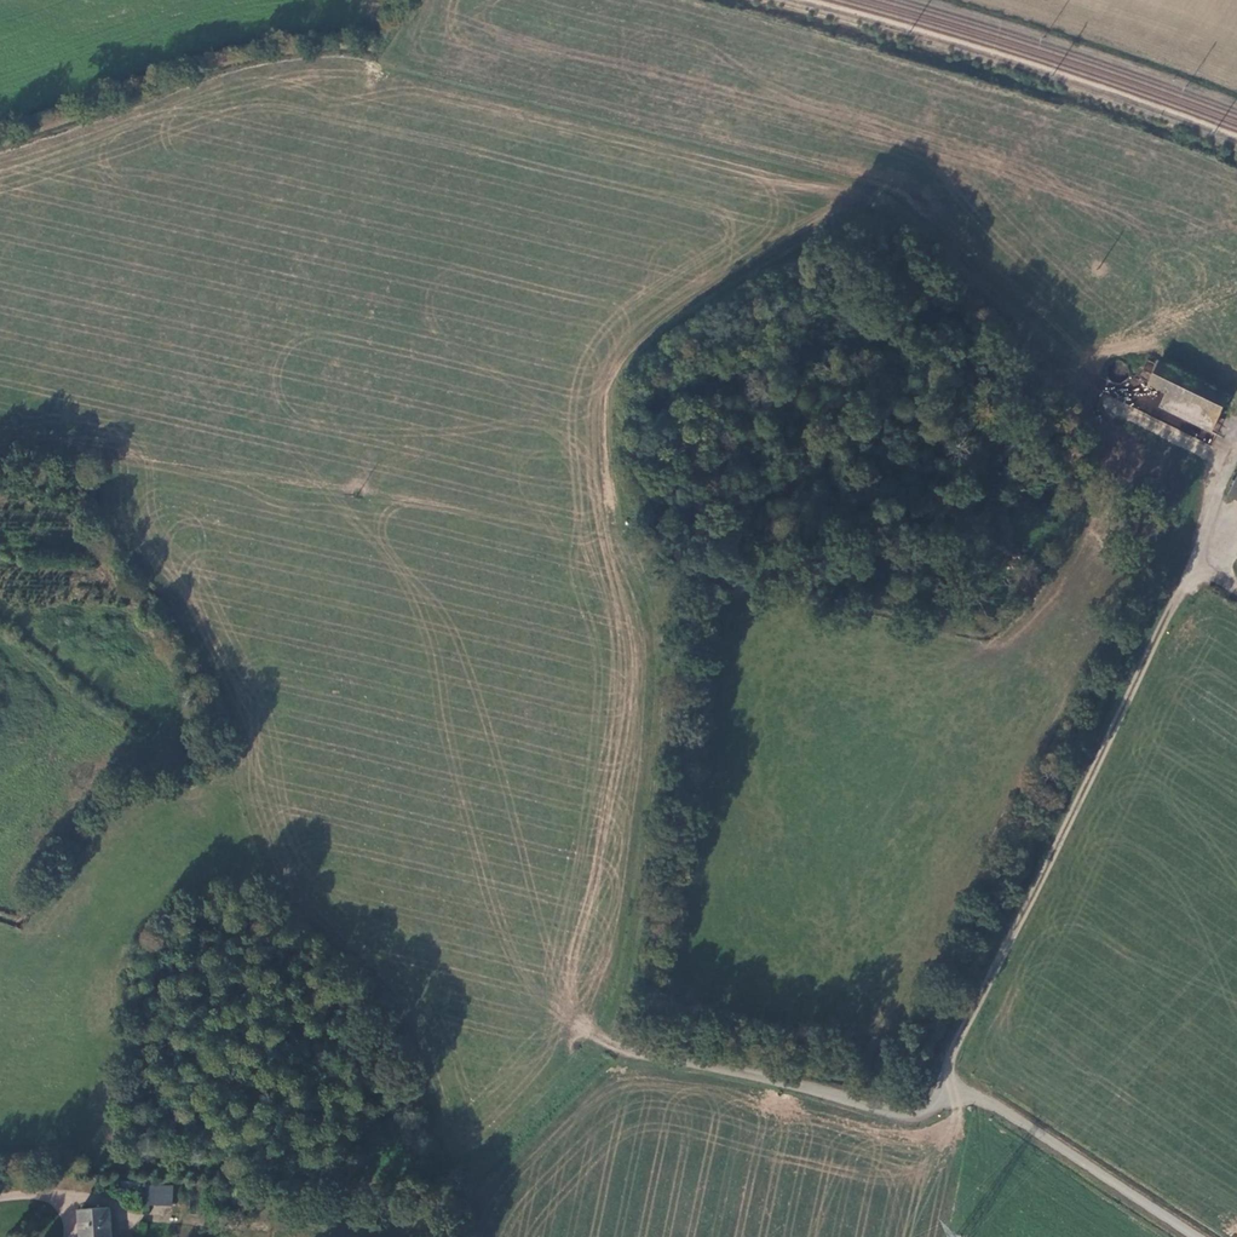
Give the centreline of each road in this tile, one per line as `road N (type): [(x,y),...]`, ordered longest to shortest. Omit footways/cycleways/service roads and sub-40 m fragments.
road 1 (unclassified): [(1236,589),(1217,575),(1195,573),(1182,582),(944,1071),(949,1099)]
road 2 (unclassified): [(949,1099),(906,1118),(762,1075),(616,1047)]
road 3 (unclassified): [(1196,1236),(976,1094),(949,1099)]

